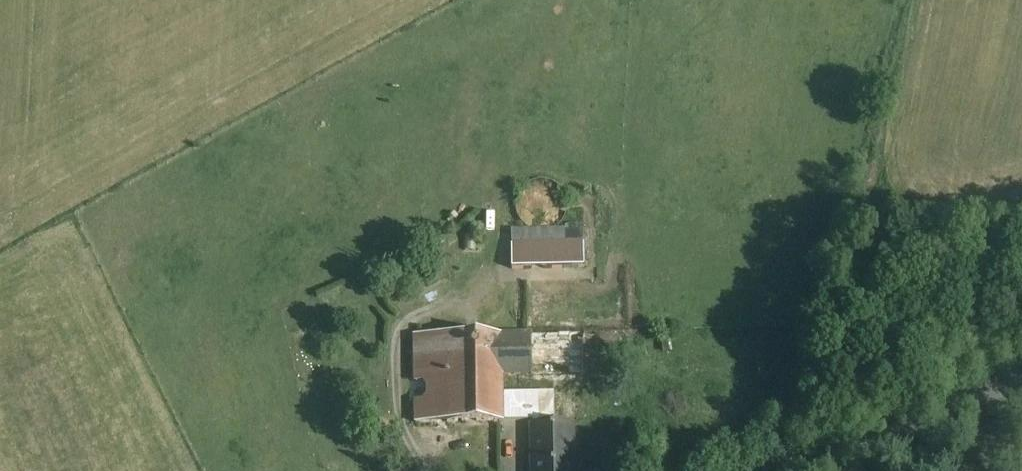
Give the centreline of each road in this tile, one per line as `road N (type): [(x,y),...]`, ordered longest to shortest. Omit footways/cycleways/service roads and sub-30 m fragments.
road 1 (unclassified): [(793,470),(1021,381)]

